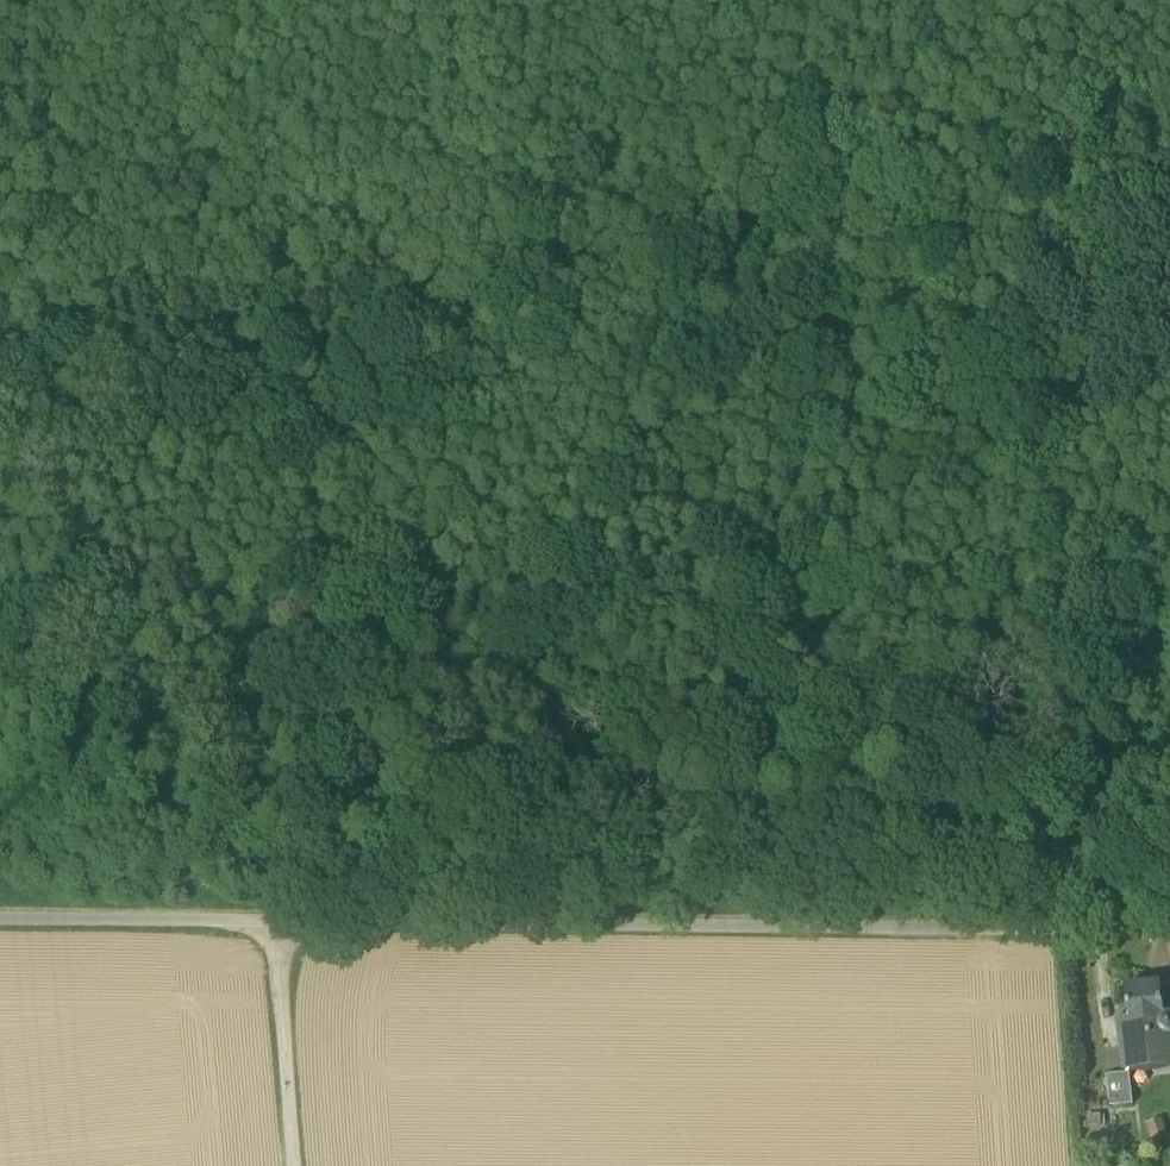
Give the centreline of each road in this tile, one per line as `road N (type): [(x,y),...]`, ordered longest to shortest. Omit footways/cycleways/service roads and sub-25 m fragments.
road 1 (unclassified): [(1169,918),(1121,927),(0,921)]
road 2 (track): [(275,924),(300,1165)]

